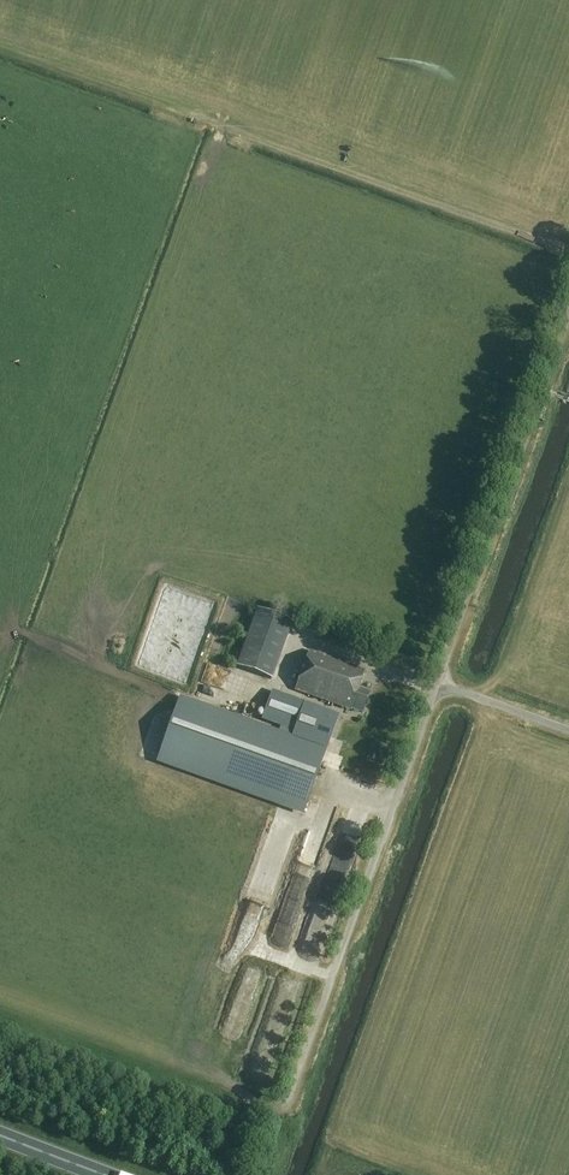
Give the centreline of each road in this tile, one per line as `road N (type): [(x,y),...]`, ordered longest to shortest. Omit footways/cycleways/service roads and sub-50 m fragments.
road 1 (track): [(20,54),(568,250)]
road 2 (unclassified): [(283,1114),(438,685)]
road 3 (unclassified): [(438,685),(568,319)]
road 4 (unclassified): [(568,730),(438,685)]

